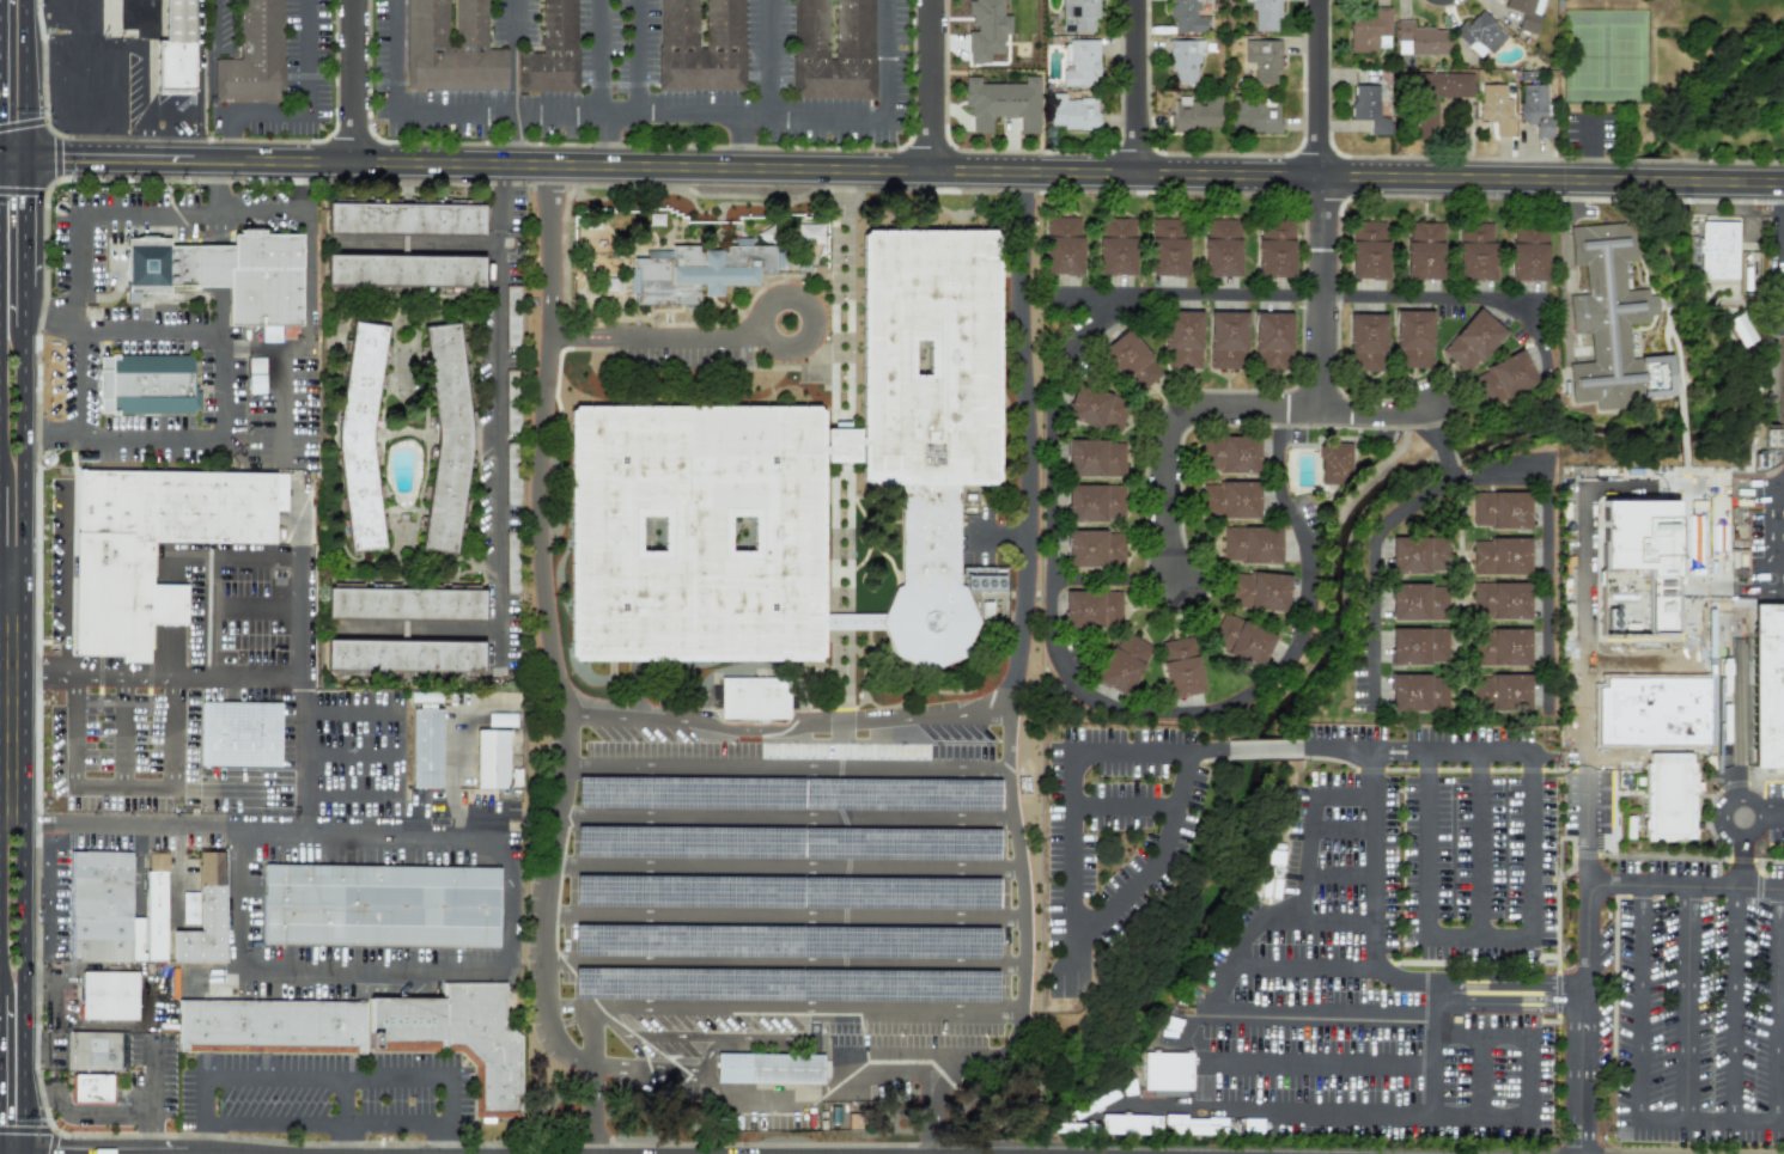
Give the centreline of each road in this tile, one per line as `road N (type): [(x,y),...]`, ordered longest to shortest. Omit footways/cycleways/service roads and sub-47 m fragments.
road 1 (tertiary): [(1783,184),(1145,182),(25,160)]
road 2 (secondary): [(26,822),(25,160)]
road 3 (residential): [(26,822),(541,836)]
road 4 (residential): [(1322,410),(1323,0)]
road 5 (residential): [(1163,603),(1167,409),(1322,410)]
road 6 (secondary): [(1,484),(2,823)]
road 7 (secondary): [(26,1153),(26,822)]
road 8 (secondary): [(1,161),(1,484)]
road 9 (residential): [(1145,182),(1145,0)]
road 10 (residential): [(943,177),(938,0)]
road 11 (secondary): [(2,823),(4,999)]
road 12 (residential): [(357,166),(355,0)]
road 13 (secondary): [(2,0),(1,161)]
road 14 (secondary): [(25,160),(25,0)]
road 15 (residential): [(1322,410),(1424,413),(1438,444)]

